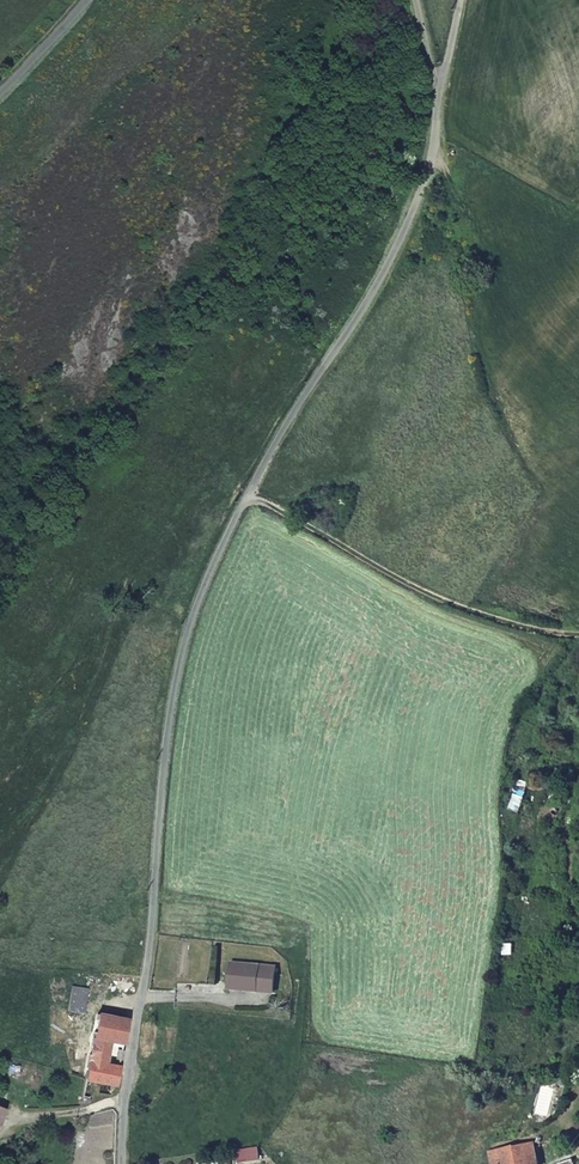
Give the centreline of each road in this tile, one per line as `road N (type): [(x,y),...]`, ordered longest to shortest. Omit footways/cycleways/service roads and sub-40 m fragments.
road 1 (residential): [(120,1163),(179,668),(195,606),(248,493),(373,294),(427,175),(436,108),(415,0)]
road 2 (track): [(248,493),(459,607),(578,637)]
road 3 (track): [(578,762),(566,791),(568,999)]
road 4 (residential): [(84,0),(0,90)]

